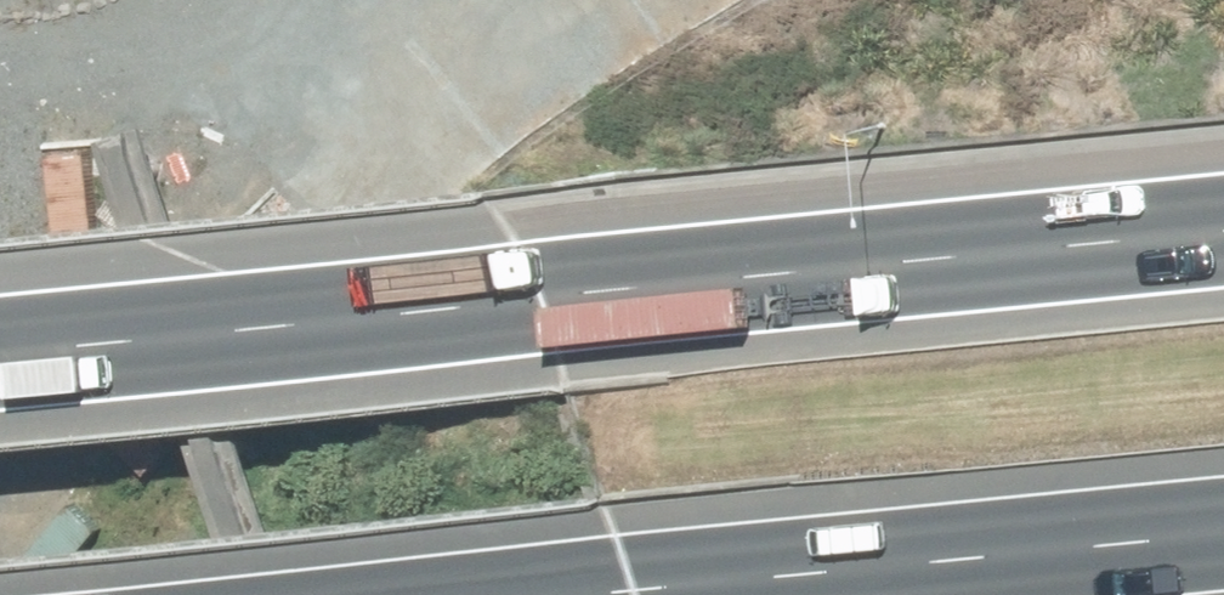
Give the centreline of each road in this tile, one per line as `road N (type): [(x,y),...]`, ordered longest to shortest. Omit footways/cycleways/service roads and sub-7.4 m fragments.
road 1 (motorway): [(0,347),(1223,231)]
road 2 (motorway): [(1223,534),(592,594)]

